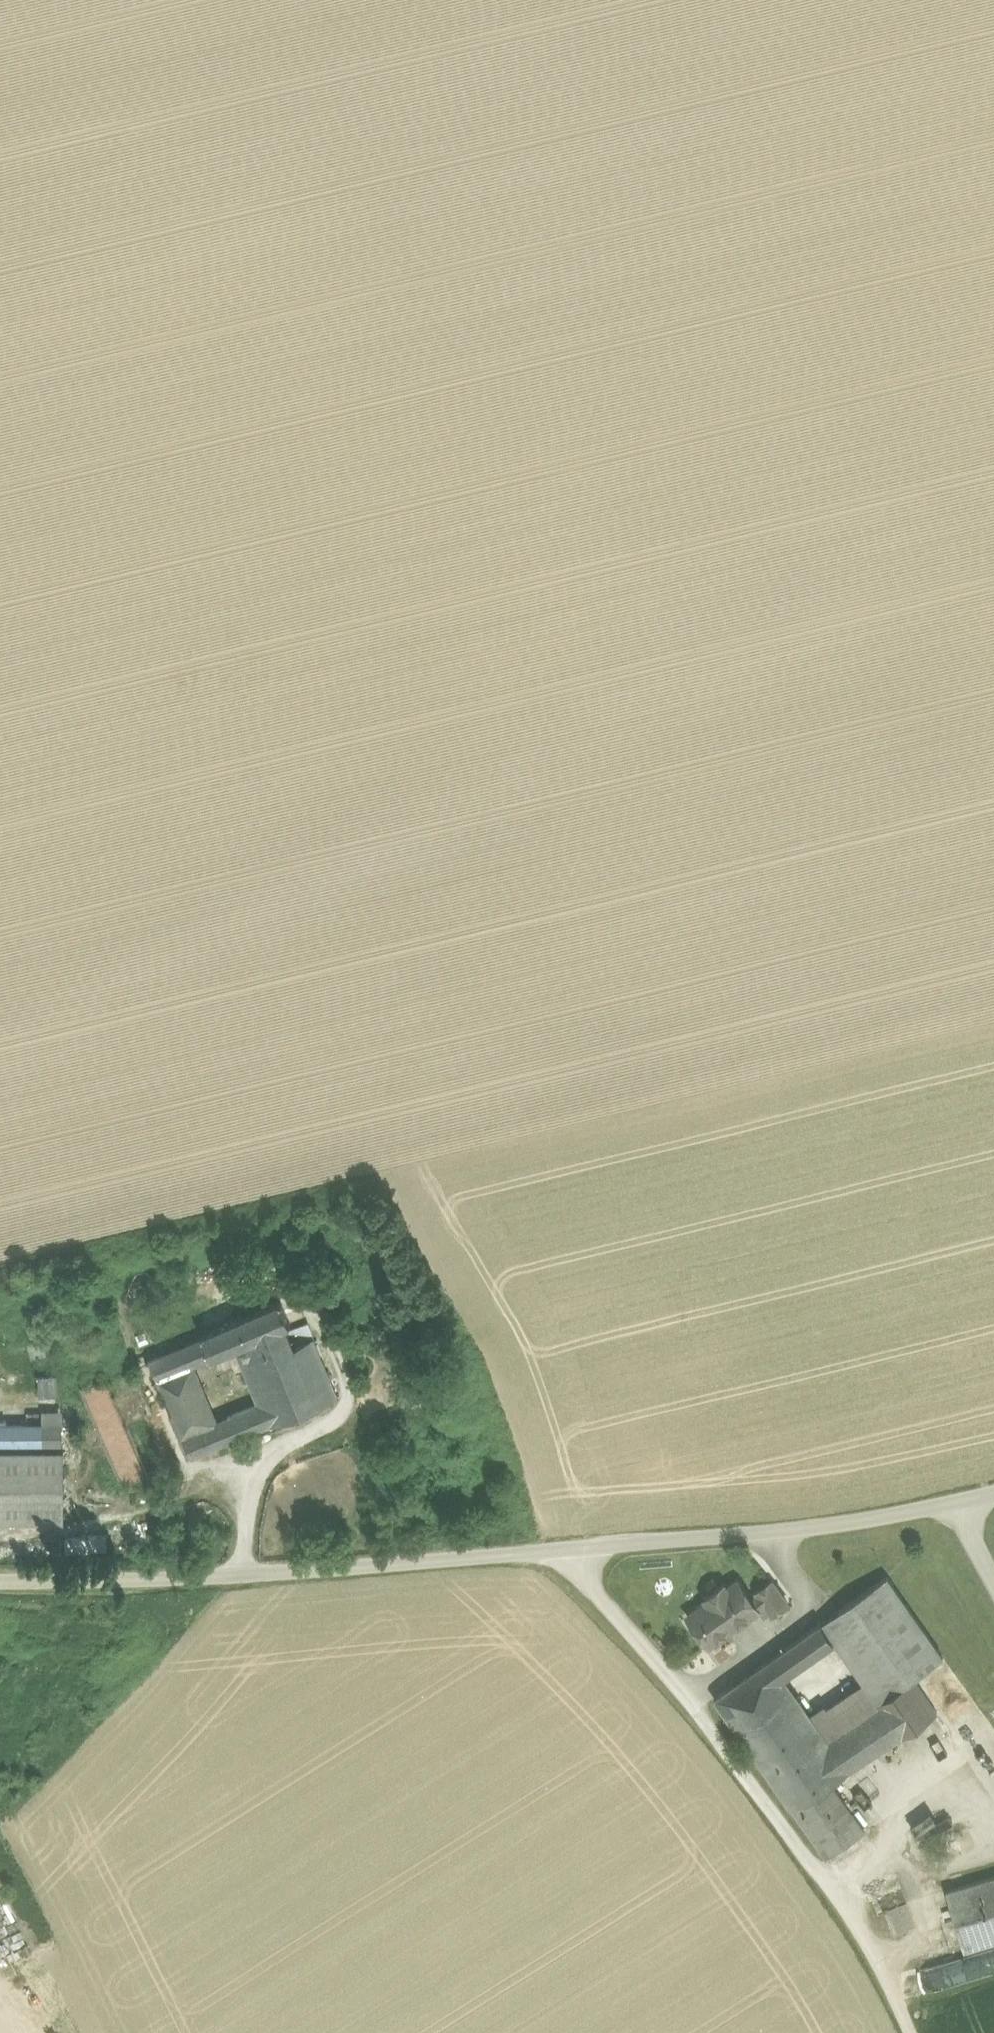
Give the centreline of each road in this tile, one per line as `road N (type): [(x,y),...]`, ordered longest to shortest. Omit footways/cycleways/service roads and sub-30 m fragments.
road 1 (unclassified): [(909,2032),(884,1972),(679,1681),(573,1576),(568,1550)]
road 2 (unclassified): [(568,1550),(213,1574),(0,1578)]
road 3 (unclassified): [(993,1498),(798,1534),(568,1550)]
road 4 (track): [(993,1853),(835,1902)]

